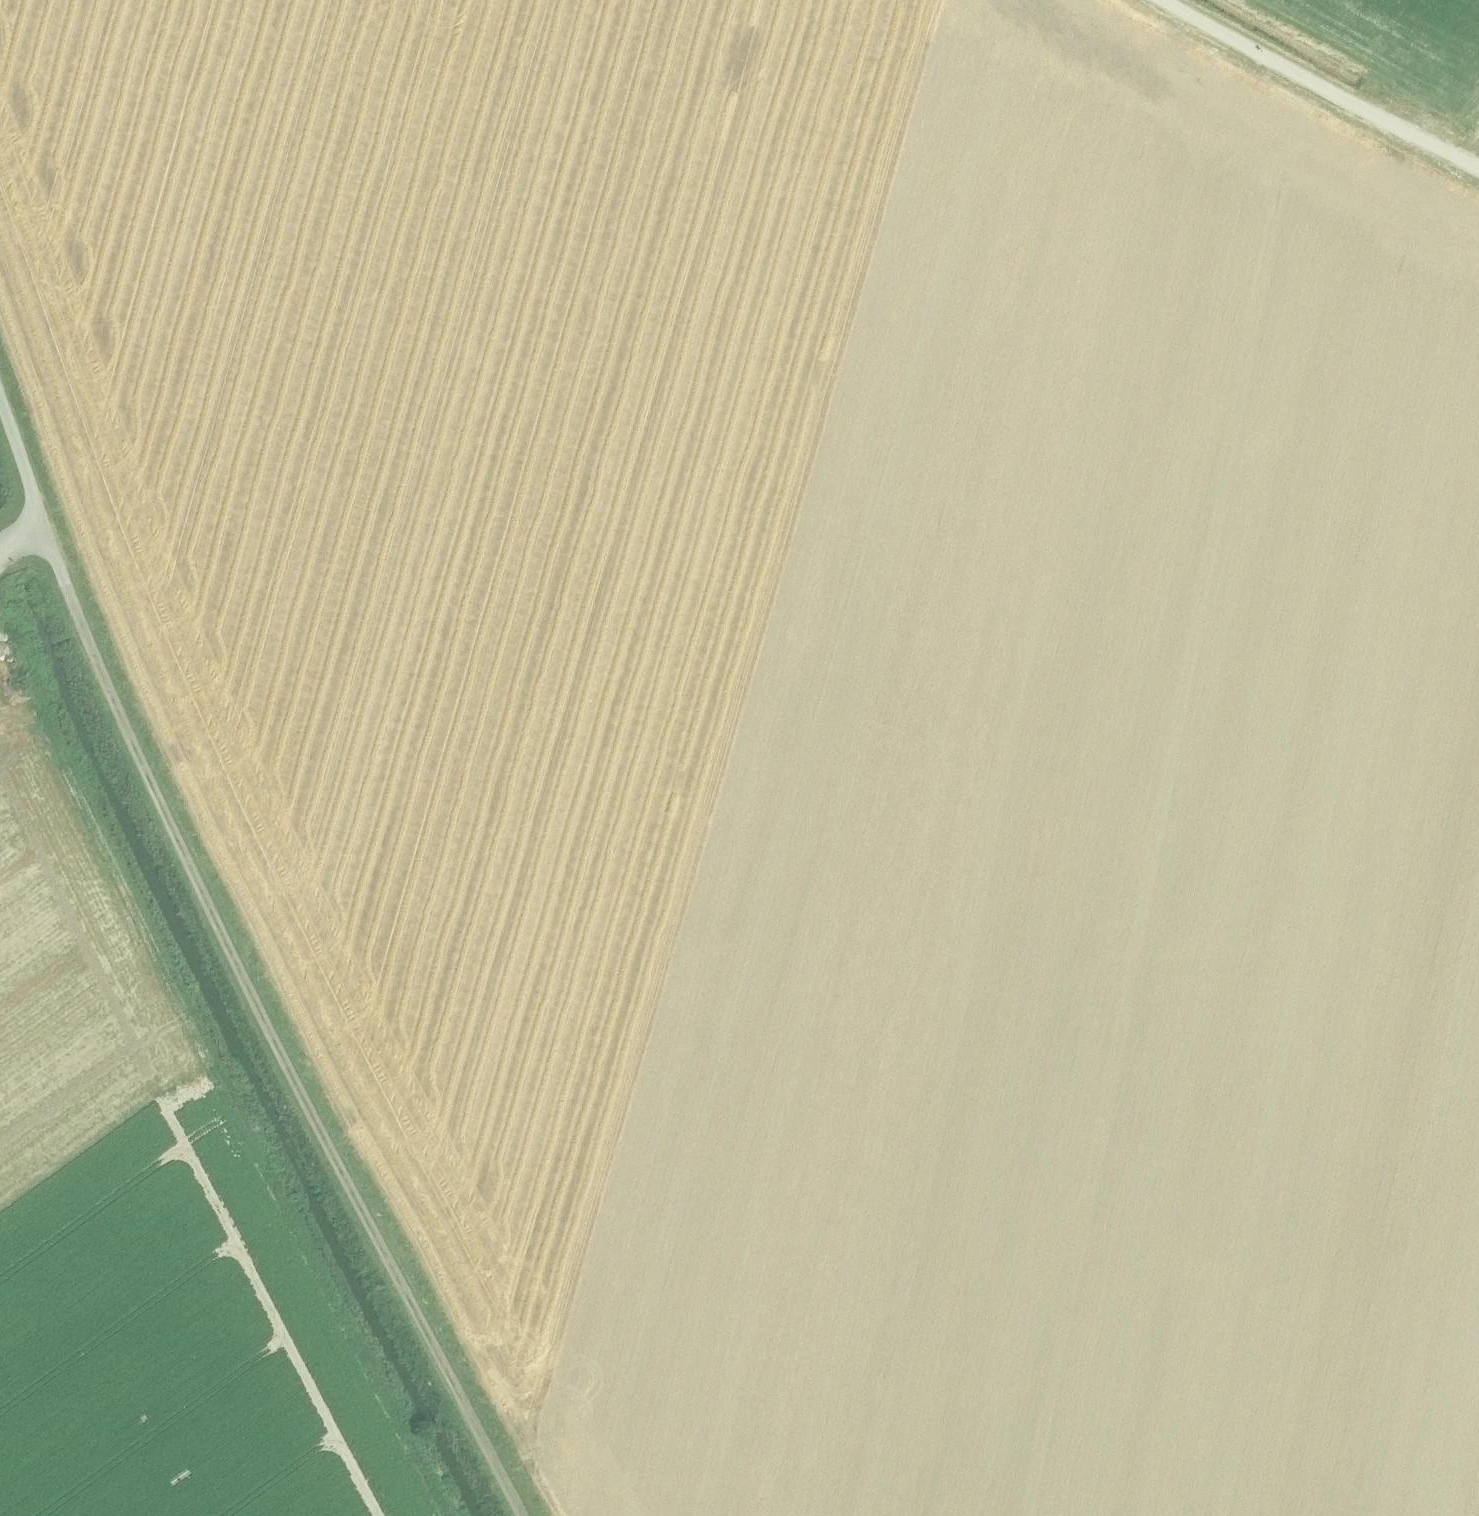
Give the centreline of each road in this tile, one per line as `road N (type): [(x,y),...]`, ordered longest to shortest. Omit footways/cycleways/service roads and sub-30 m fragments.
road 1 (unclassified): [(523,1515),(246,986),(131,747),(0,404)]
road 2 (unclassified): [(1478,168),(1163,0)]

